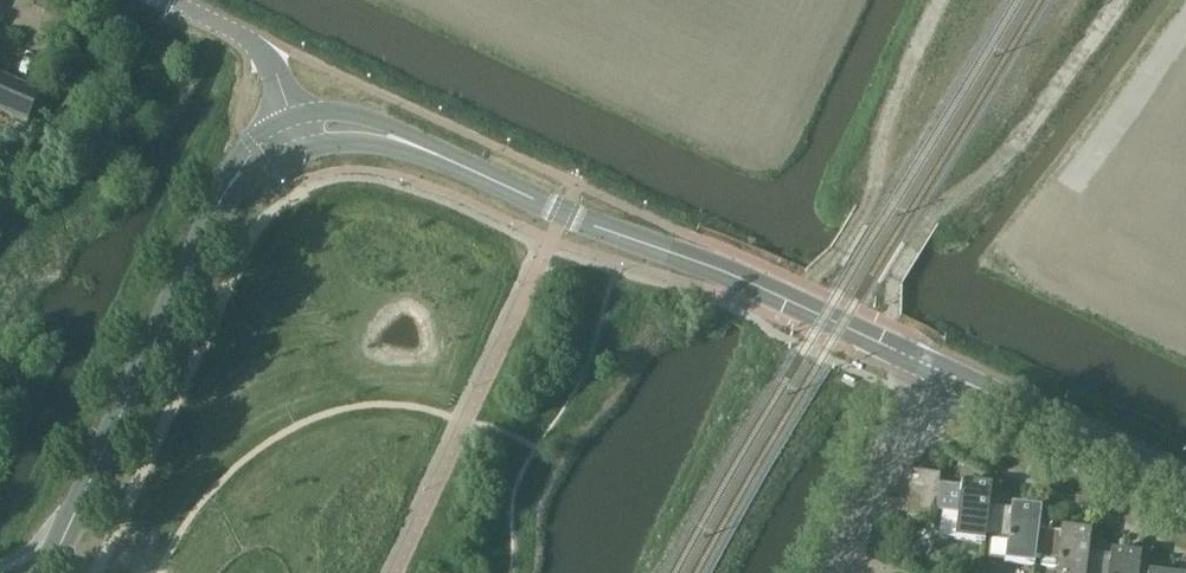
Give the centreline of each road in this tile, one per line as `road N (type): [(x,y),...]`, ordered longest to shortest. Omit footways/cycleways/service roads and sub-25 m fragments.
road 1 (tertiary): [(923,364),(760,289),(390,143),(341,129),(296,134)]
road 2 (tertiary): [(296,134),(257,158),(228,191),(60,546),(39,572)]
road 3 (tertiary): [(1185,483),(923,364)]
road 4 (residential): [(826,572),(923,364)]
road 5 (unclassified): [(296,134),(278,80),(242,35),(166,0)]

